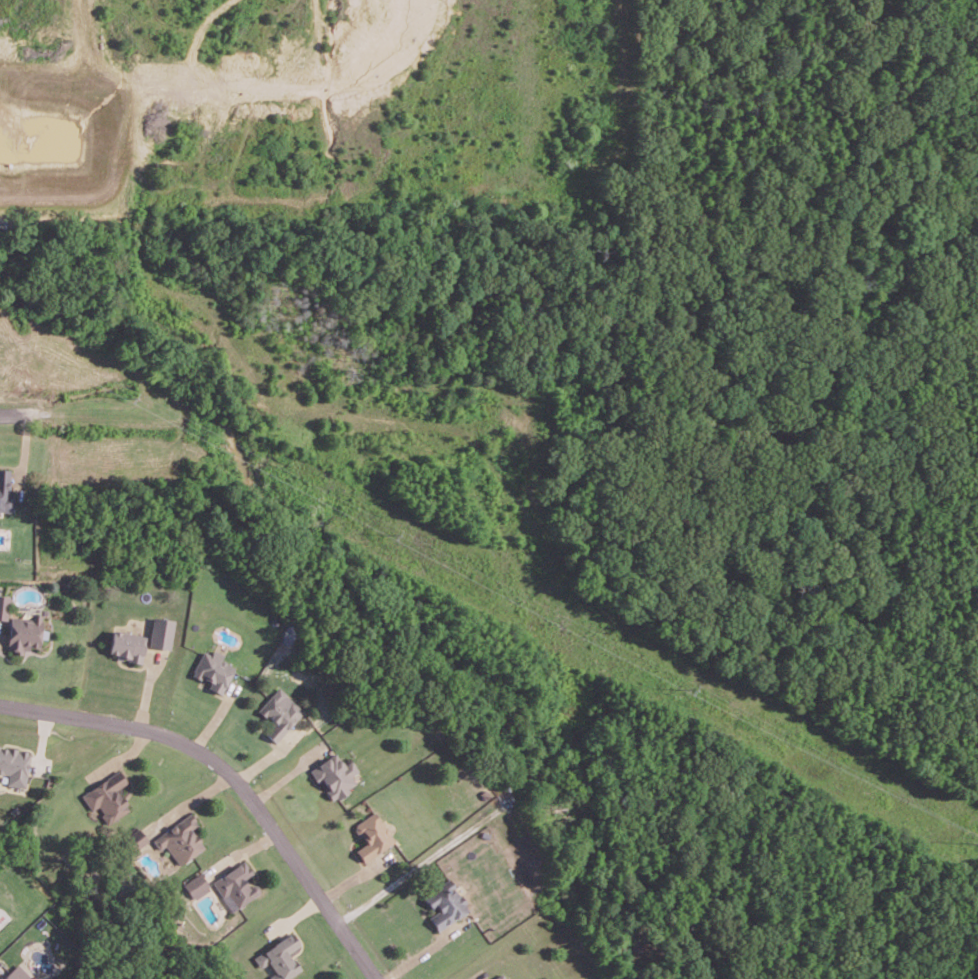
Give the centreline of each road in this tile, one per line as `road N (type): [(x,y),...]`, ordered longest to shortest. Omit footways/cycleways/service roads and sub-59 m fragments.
road 1 (residential): [(0,698),(124,719),(207,749),(238,776),(381,978)]

